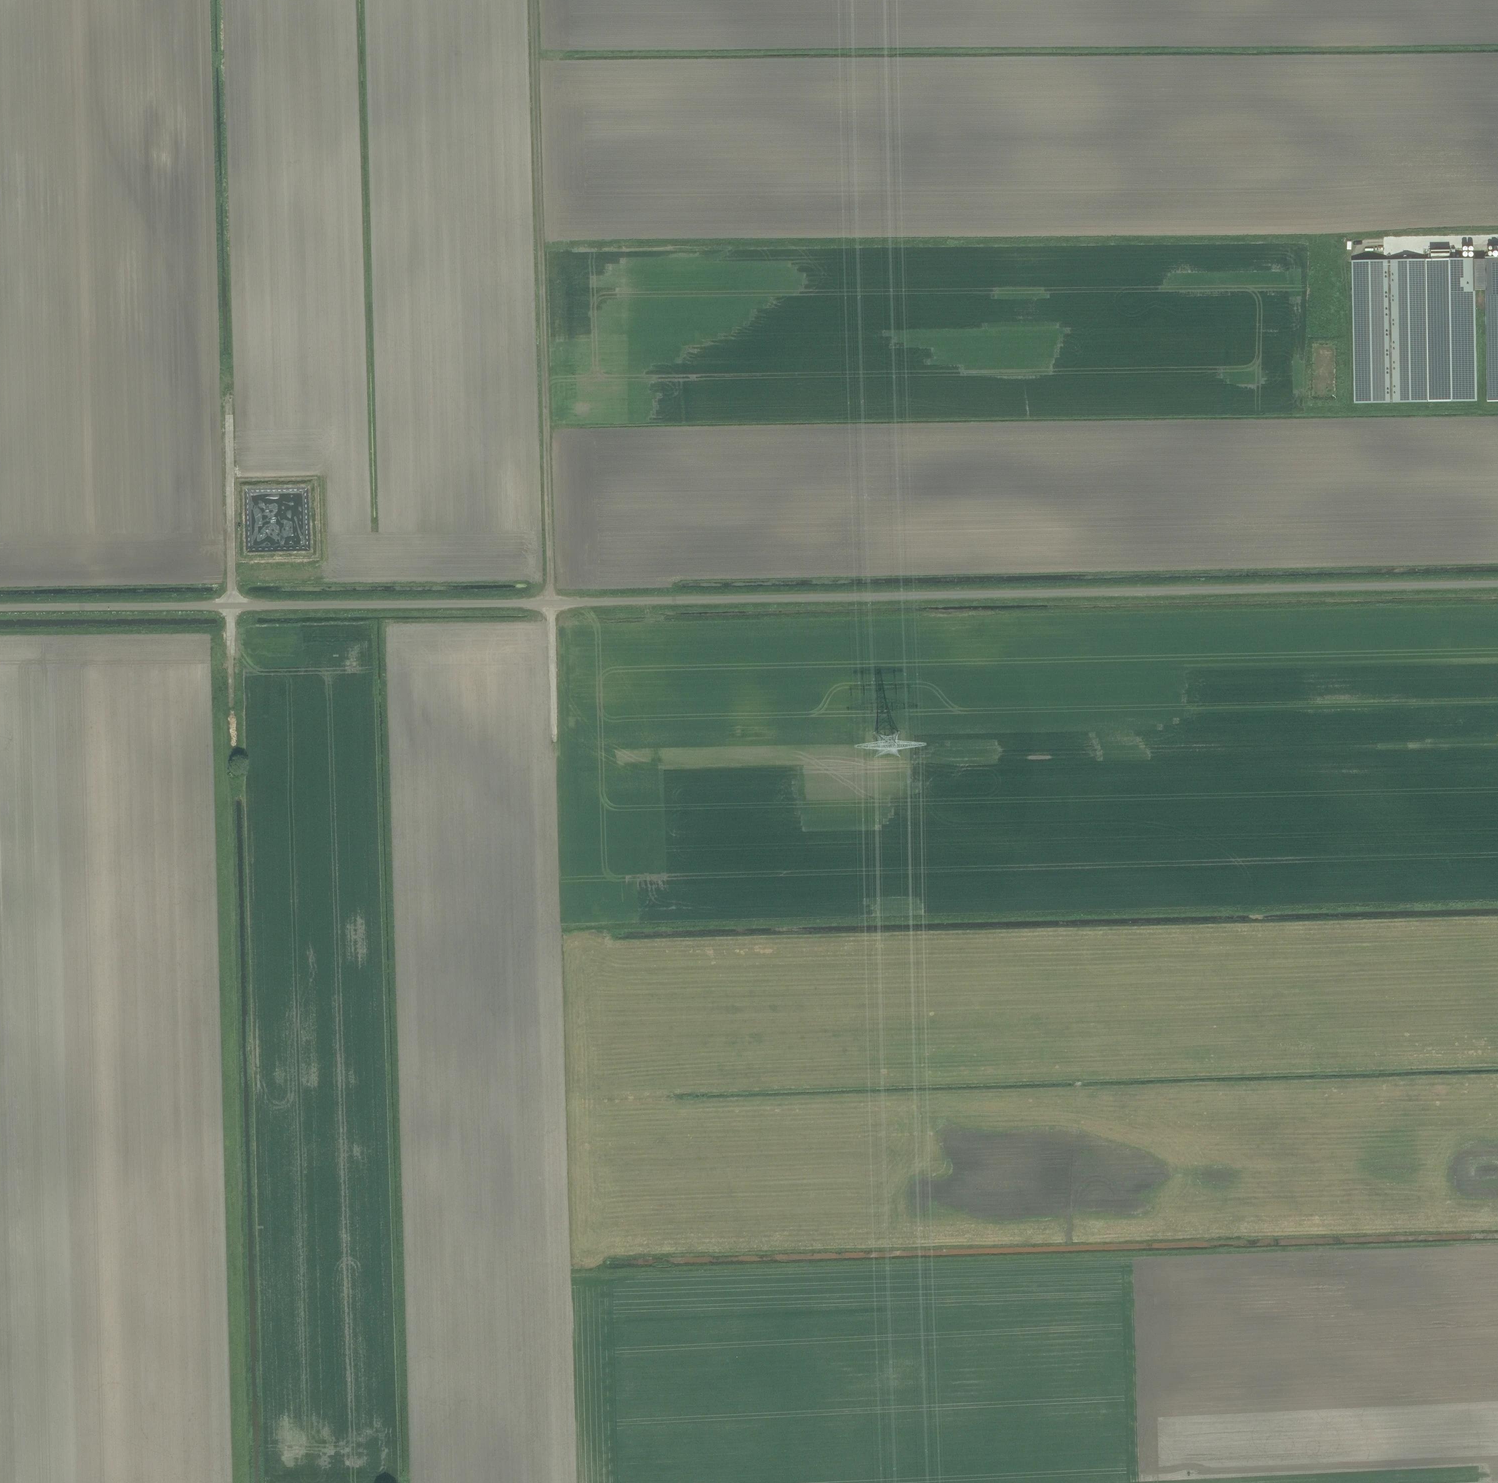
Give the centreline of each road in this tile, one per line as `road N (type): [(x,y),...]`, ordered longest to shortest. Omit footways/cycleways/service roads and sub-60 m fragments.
road 1 (unclassified): [(1497,584),(0,608)]

